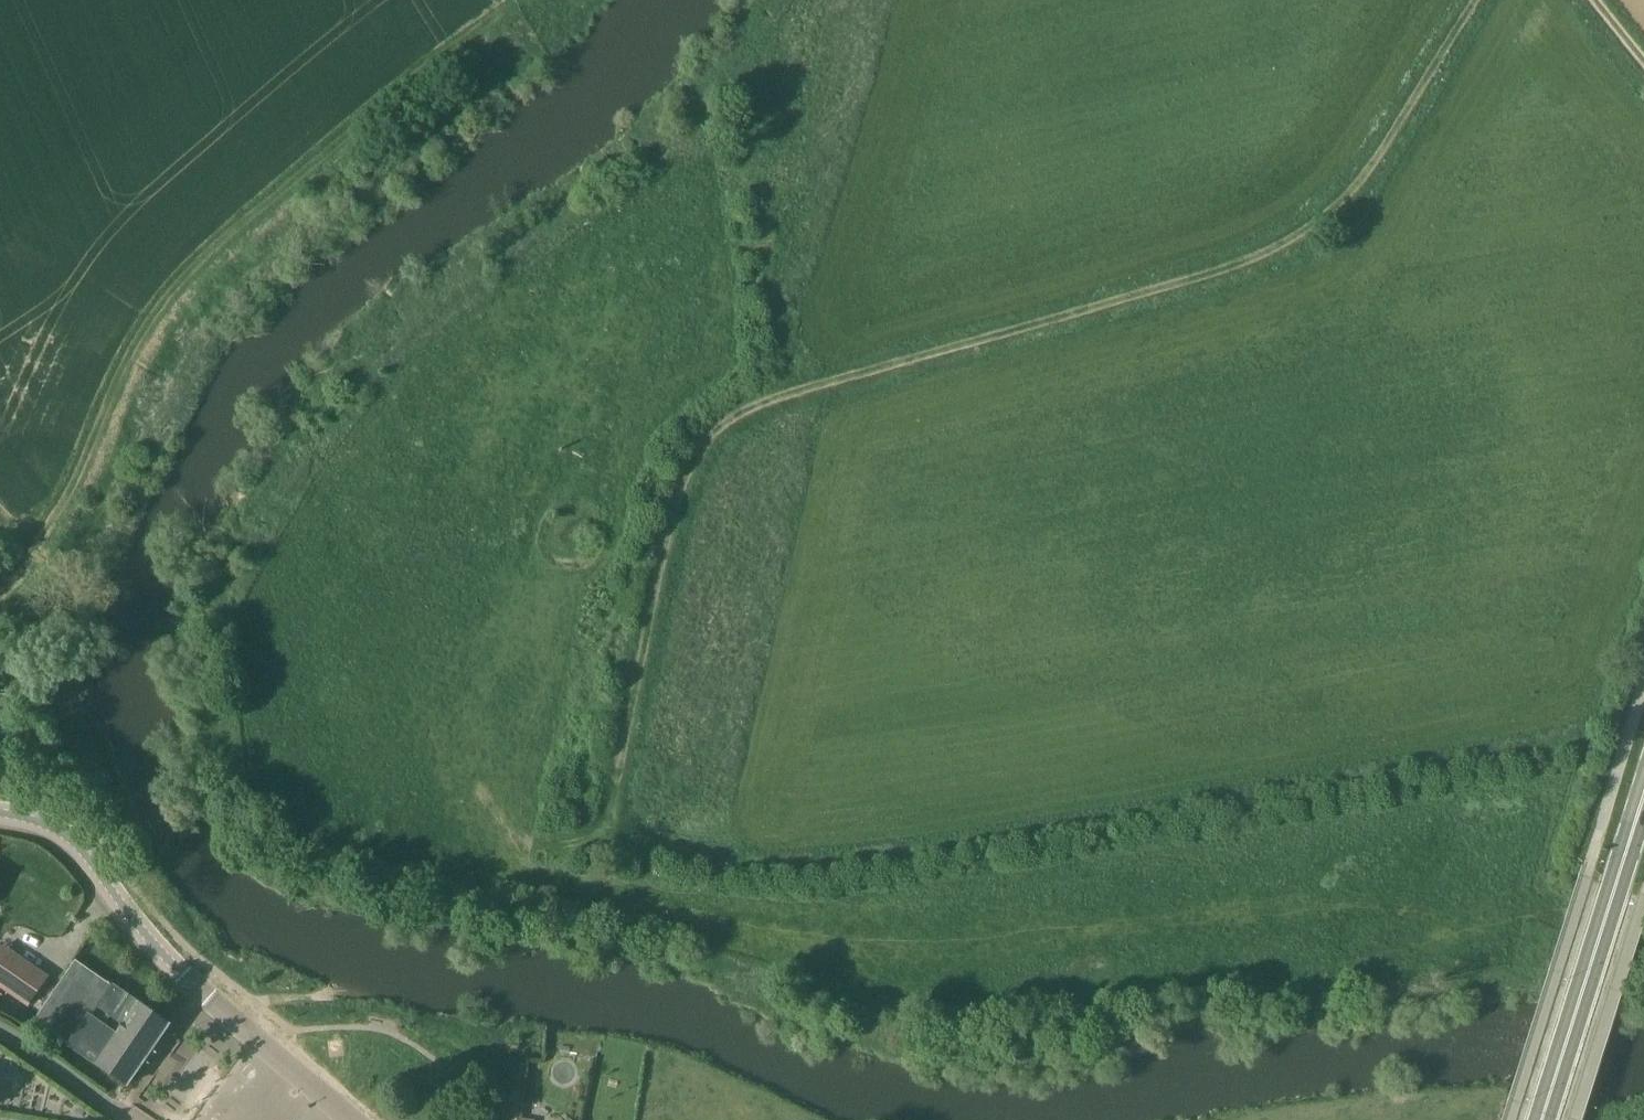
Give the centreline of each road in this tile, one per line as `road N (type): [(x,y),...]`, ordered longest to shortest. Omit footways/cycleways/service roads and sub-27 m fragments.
road 1 (track): [(609,816),(680,492),(705,443),(755,406),(783,396),(1277,250),(1359,184),(1475,0)]
road 2 (track): [(520,0),(204,251),(133,346),(35,563),(0,590)]
road 3 (residential): [(355,1119),(197,987),(77,844),(40,822),(0,812)]
road 4 (primary): [(1541,1119),(1643,796)]

